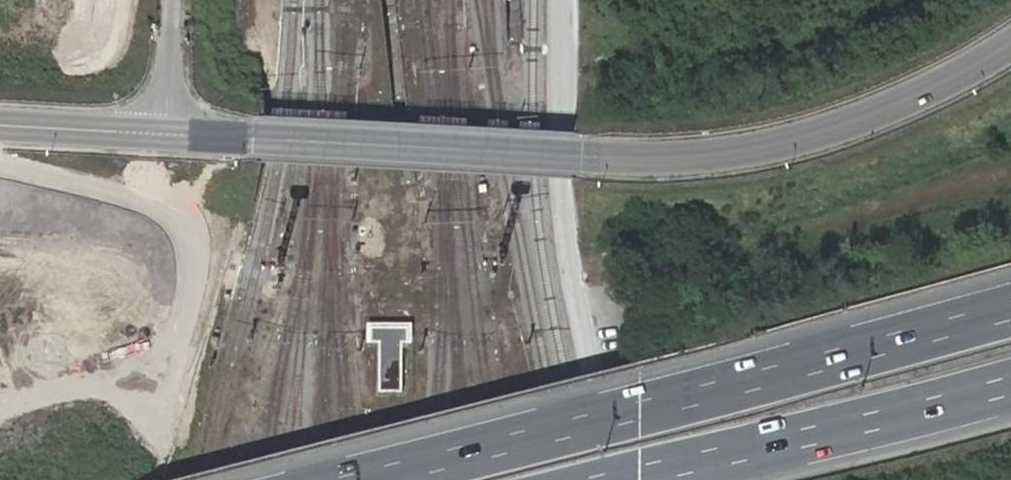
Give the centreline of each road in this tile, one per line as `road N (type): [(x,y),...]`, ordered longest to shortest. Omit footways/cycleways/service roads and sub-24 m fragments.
road 1 (tertiary): [(0,126),(577,156),(705,154),(799,139),(869,117),(975,71),(1010,45)]
road 2 (motorway): [(1010,308),(364,479)]
road 3 (motorway): [(632,479),(1010,378)]

